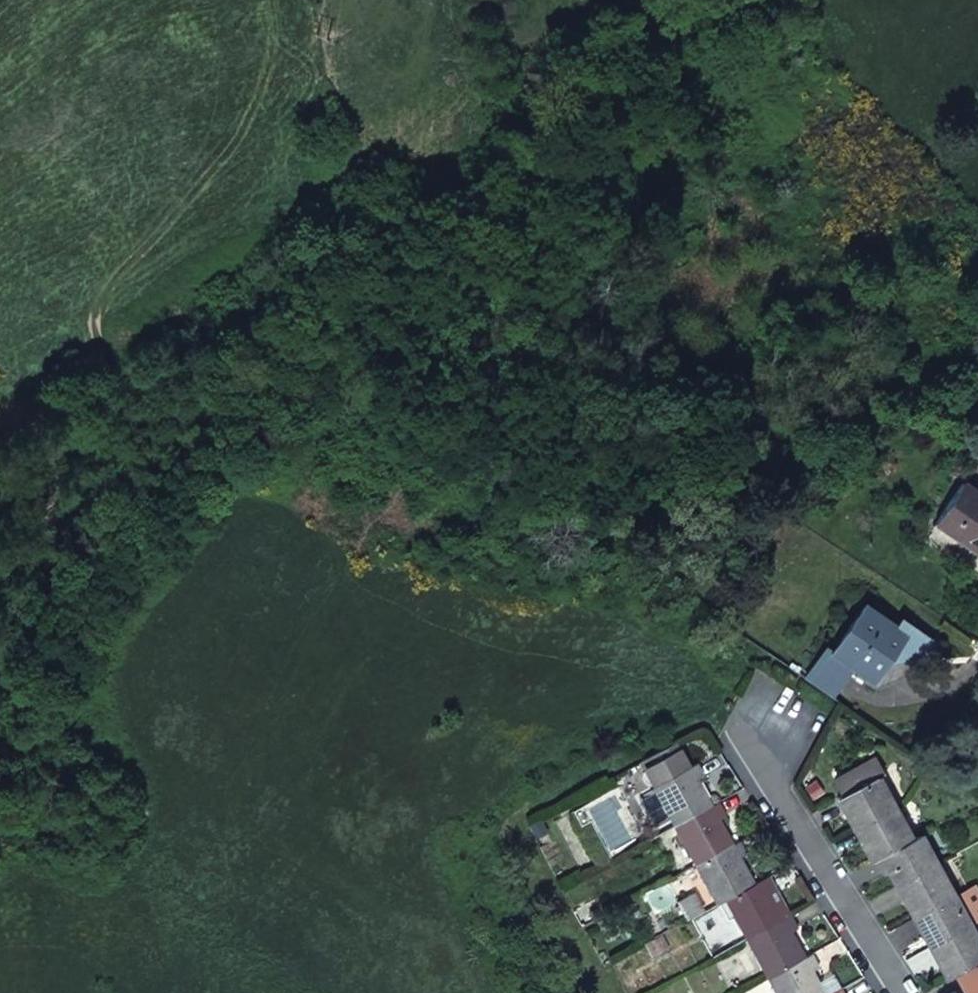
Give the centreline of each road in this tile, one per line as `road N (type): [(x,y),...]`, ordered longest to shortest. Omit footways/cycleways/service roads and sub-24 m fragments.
road 1 (residential): [(905,992),(766,773),(769,722)]

